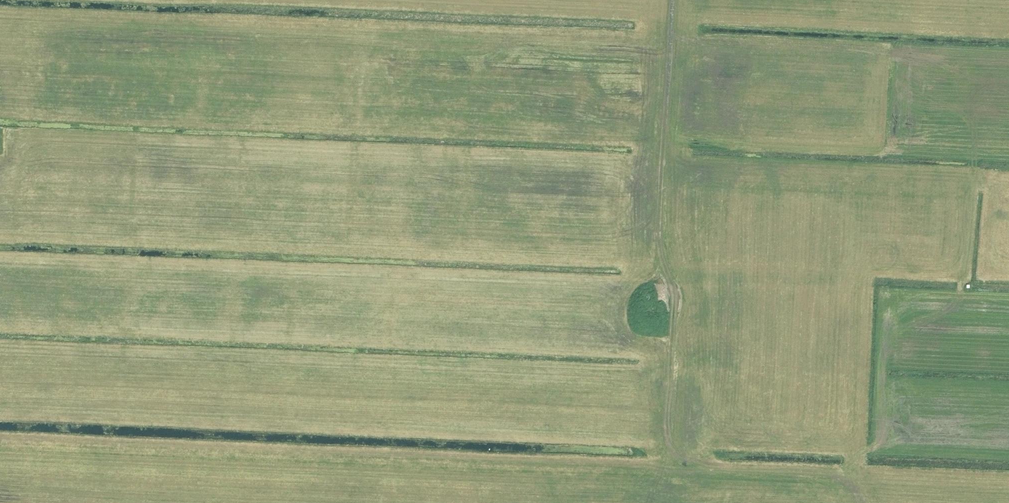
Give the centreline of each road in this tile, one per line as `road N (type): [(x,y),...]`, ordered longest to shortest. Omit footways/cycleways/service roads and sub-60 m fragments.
road 1 (track): [(666,447),(672,294),(658,239),(672,0)]

